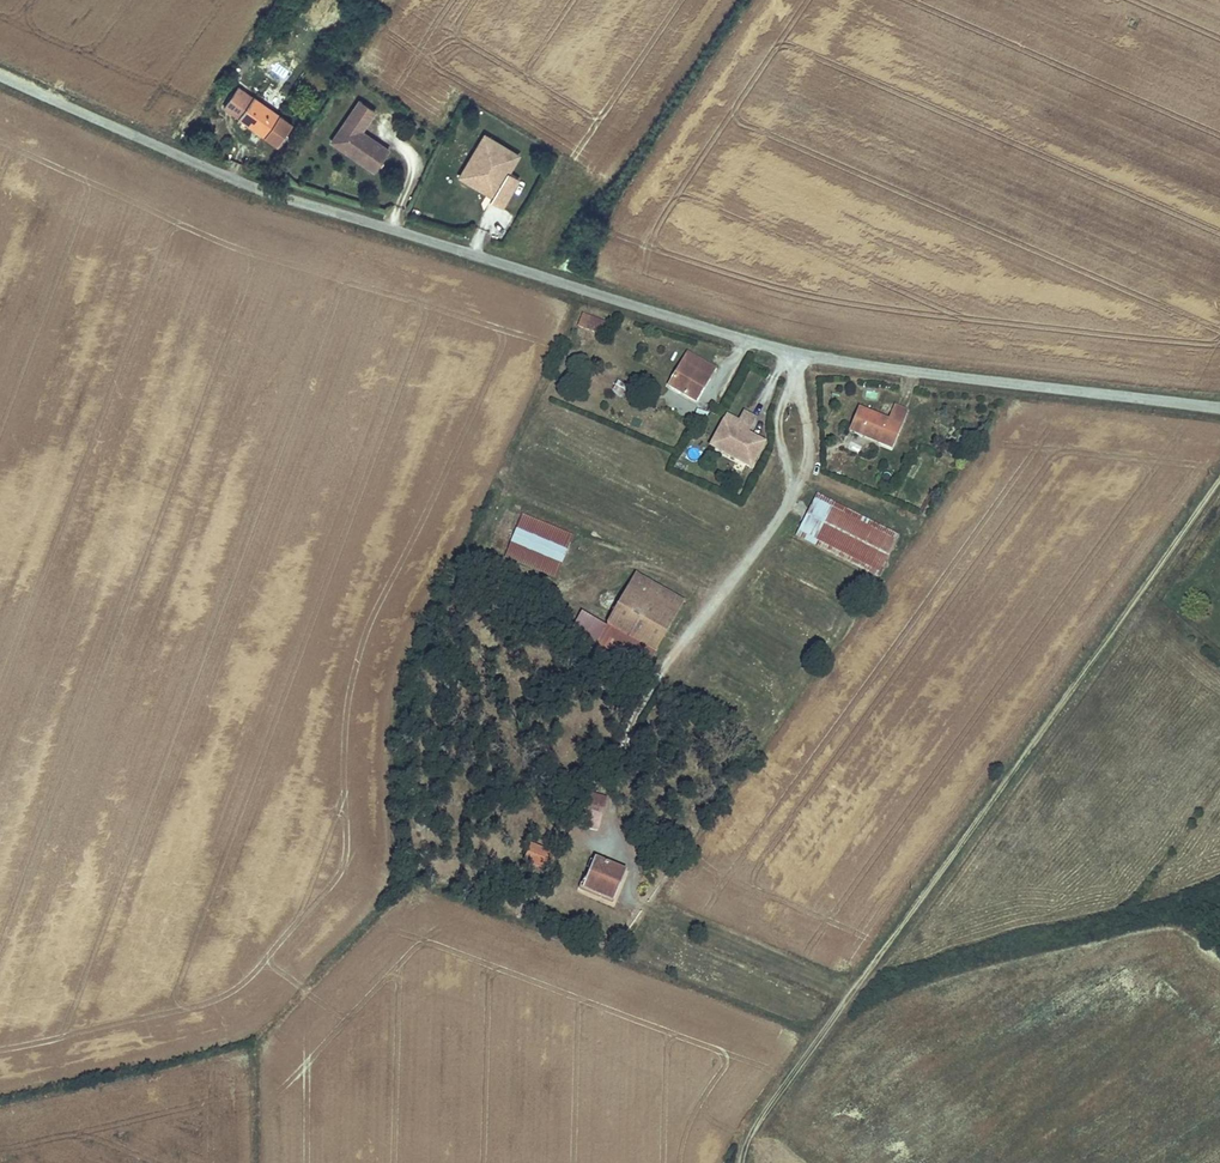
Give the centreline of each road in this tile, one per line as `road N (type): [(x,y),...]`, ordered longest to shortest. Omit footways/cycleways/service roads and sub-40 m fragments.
road 1 (unclassified): [(1219,407),(900,372),(729,336),(302,203),(0,77)]
road 2 (track): [(741,1162),(787,1079),(1219,482)]

